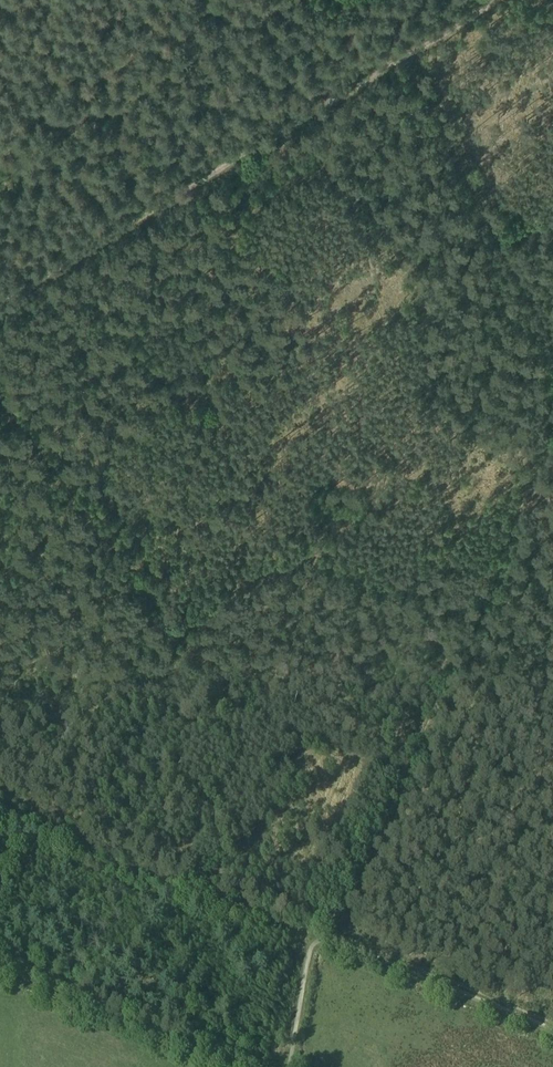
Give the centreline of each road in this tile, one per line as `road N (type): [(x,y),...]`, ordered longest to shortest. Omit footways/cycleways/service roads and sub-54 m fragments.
road 1 (track): [(552,411),(409,777),(244,716),(226,696)]
road 2 (track): [(0,306),(331,104)]
road 3 (track): [(406,57),(552,338)]
road 4 (track): [(225,1066),(0,973)]
road 5 (track): [(331,104),(495,0)]

